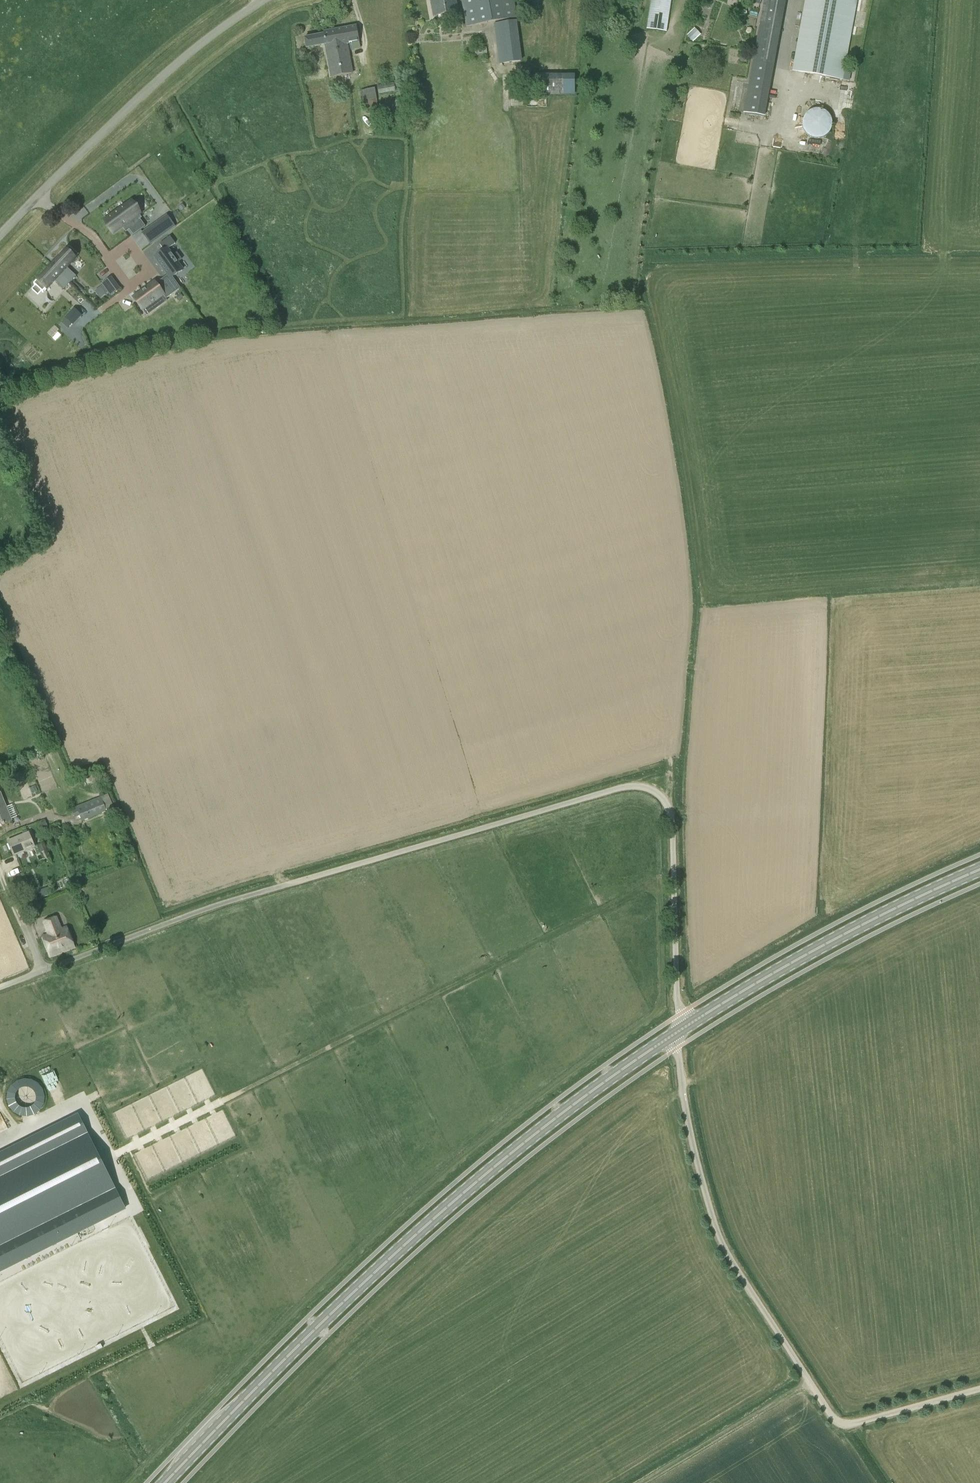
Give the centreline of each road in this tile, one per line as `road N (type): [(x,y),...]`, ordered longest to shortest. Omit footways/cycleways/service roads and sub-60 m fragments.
road 1 (unclassified): [(0,986),(408,846),(633,786),(666,804),(671,823),(676,1032)]
road 2 (primary): [(166,1482),(450,1200),(676,1032)]
road 3 (unclassified): [(676,1032),(691,1139),(712,1215),(729,1254),(835,1420),(856,1422),(979,1389)]
road 4 (unclassified): [(0,236),(208,35),(258,0)]
road 5 (primary): [(676,1032),(803,956),(979,869)]

